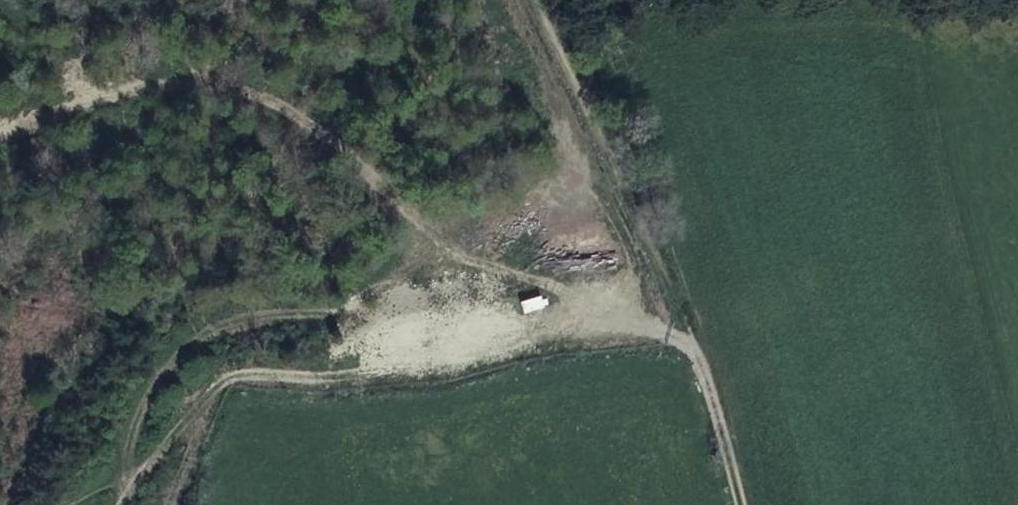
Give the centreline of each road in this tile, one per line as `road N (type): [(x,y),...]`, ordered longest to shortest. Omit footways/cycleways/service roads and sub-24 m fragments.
road 1 (track): [(753,504),(707,372),(547,0)]

